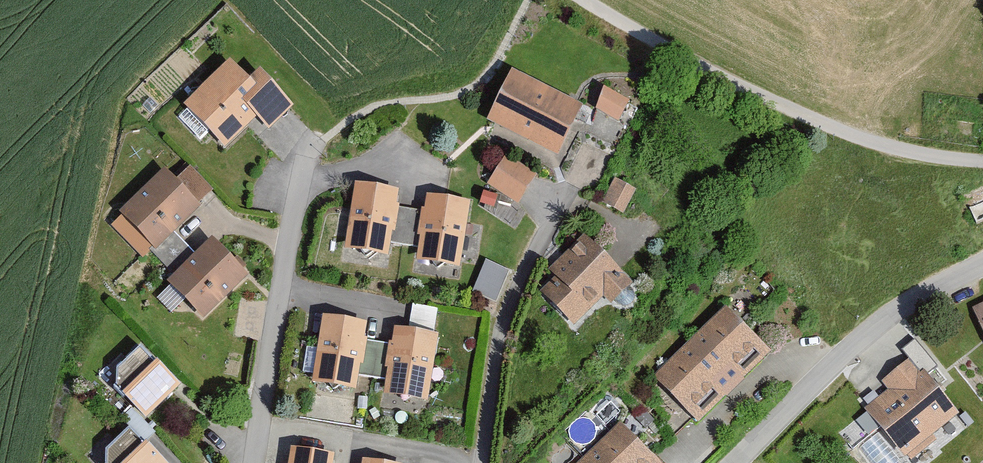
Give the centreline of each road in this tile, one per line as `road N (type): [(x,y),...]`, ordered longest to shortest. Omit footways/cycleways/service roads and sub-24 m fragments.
road 1 (residential): [(255,462),(284,268),(313,151)]
road 2 (residential): [(982,264),(862,337),(738,462)]
road 3 (residential): [(569,190),(506,325),(482,462)]

